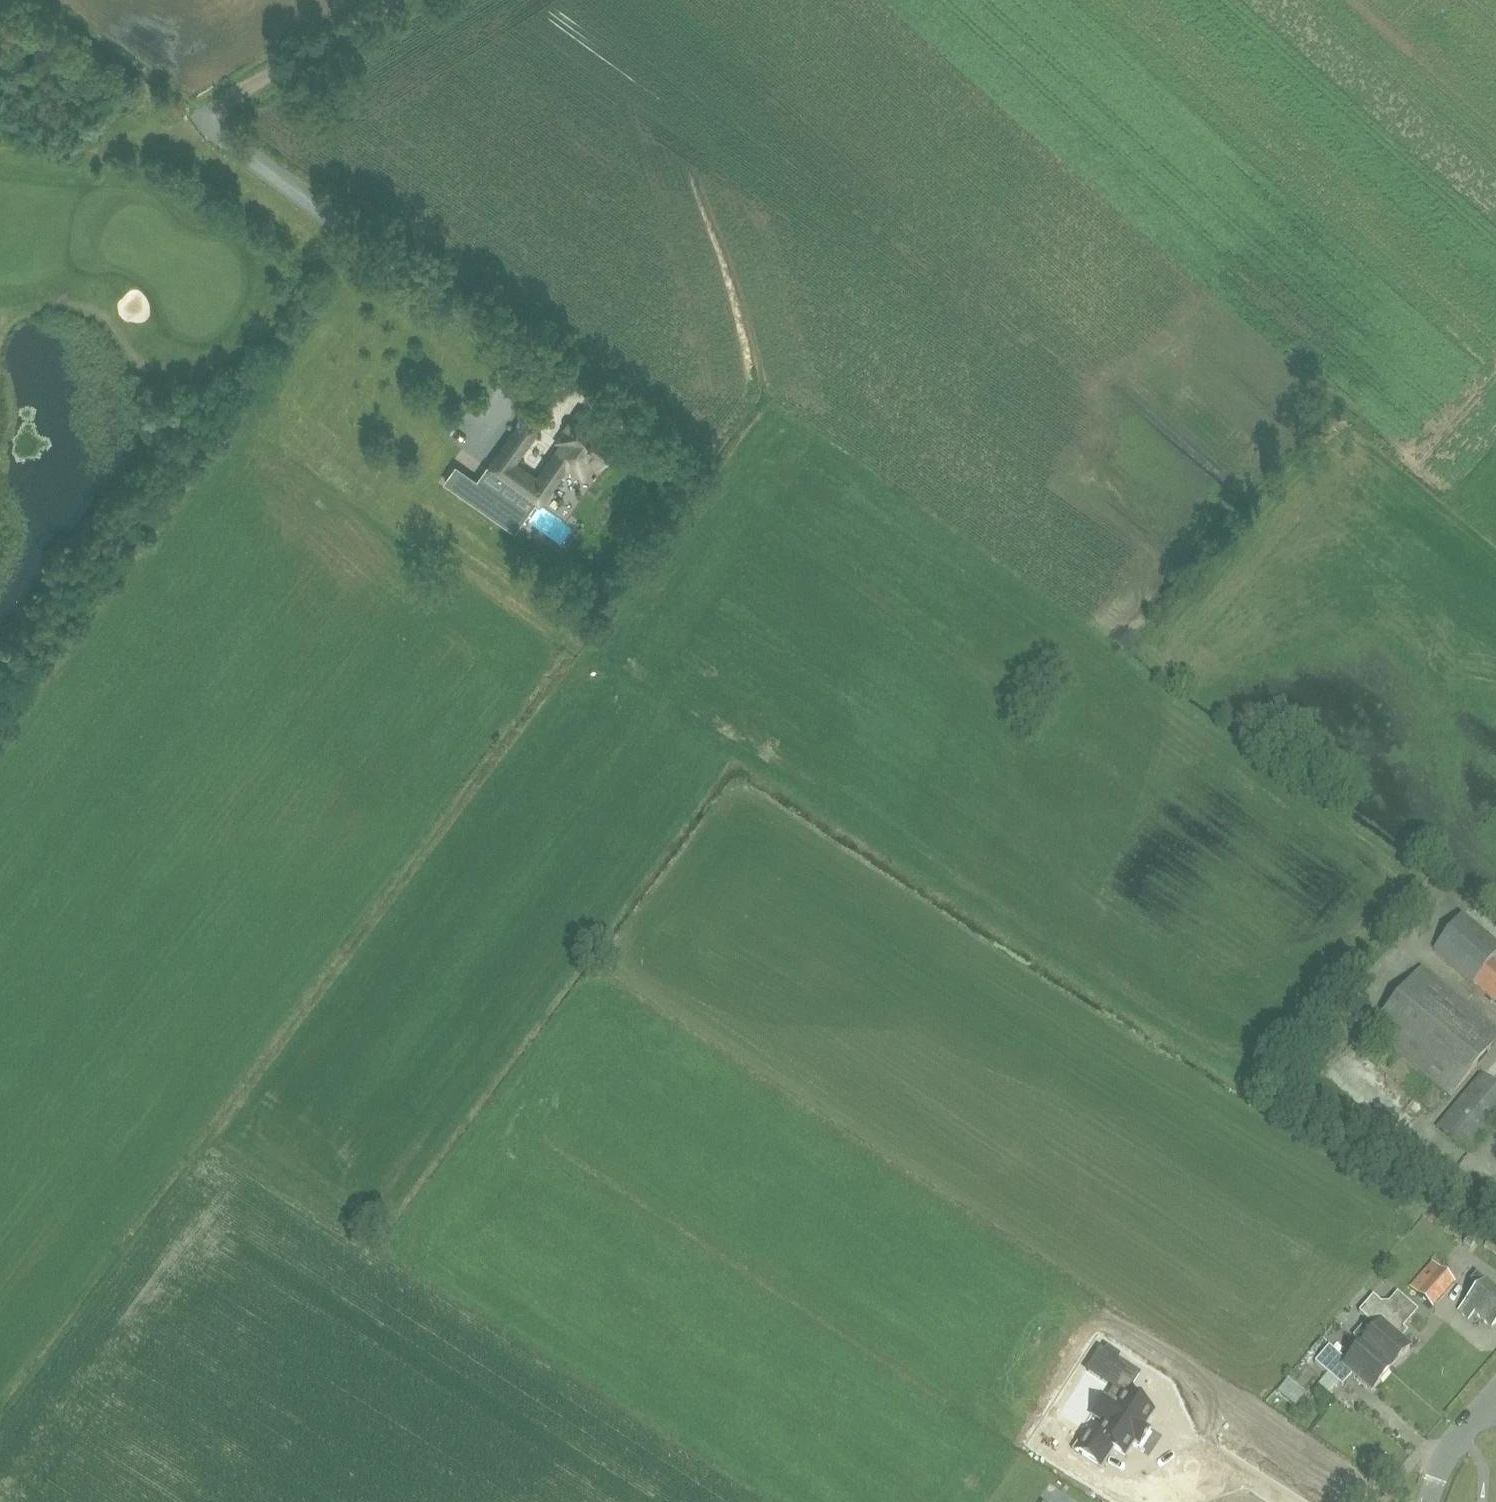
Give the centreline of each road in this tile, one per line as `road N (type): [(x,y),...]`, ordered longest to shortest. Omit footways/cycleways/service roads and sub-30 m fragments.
road 1 (track): [(581,401),(222,138),(212,113)]
road 2 (track): [(212,113),(394,0)]
road 3 (unclassified): [(1430,1501),(1443,1465),(1495,1399)]

